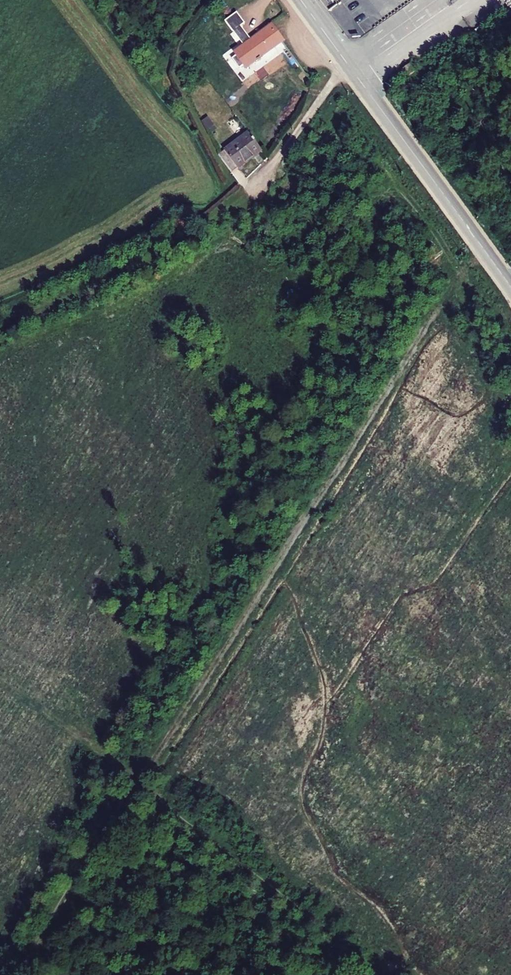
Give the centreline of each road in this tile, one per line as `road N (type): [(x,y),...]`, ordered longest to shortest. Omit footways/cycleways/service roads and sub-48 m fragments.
road 1 (track): [(350,66),(250,187),(0,330)]
road 2 (tertiary): [(510,287),(350,66)]

